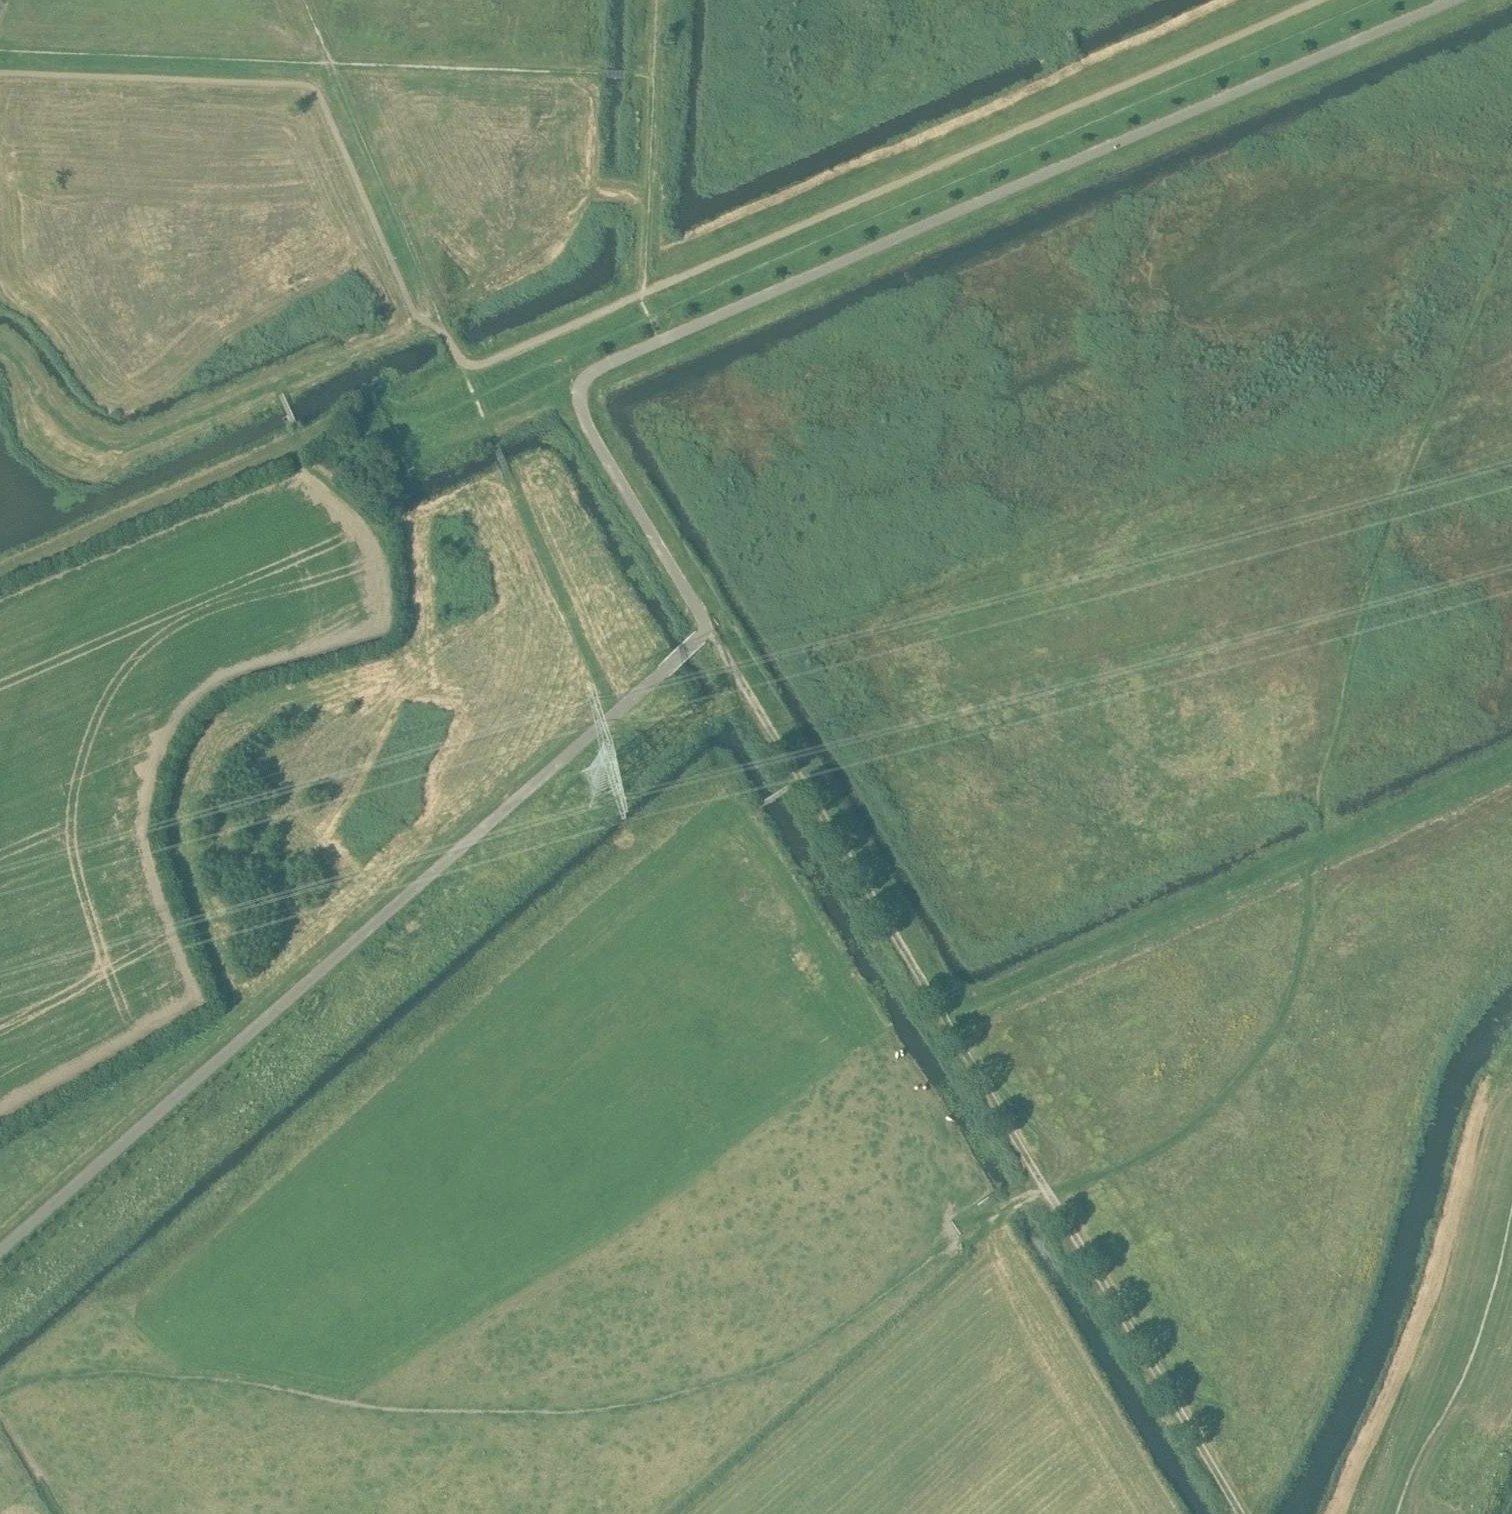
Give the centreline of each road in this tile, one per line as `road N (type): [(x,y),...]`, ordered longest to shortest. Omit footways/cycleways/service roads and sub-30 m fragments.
road 1 (track): [(1239,1513),(706,627)]
road 2 (track): [(749,696),(678,722),(600,725)]

